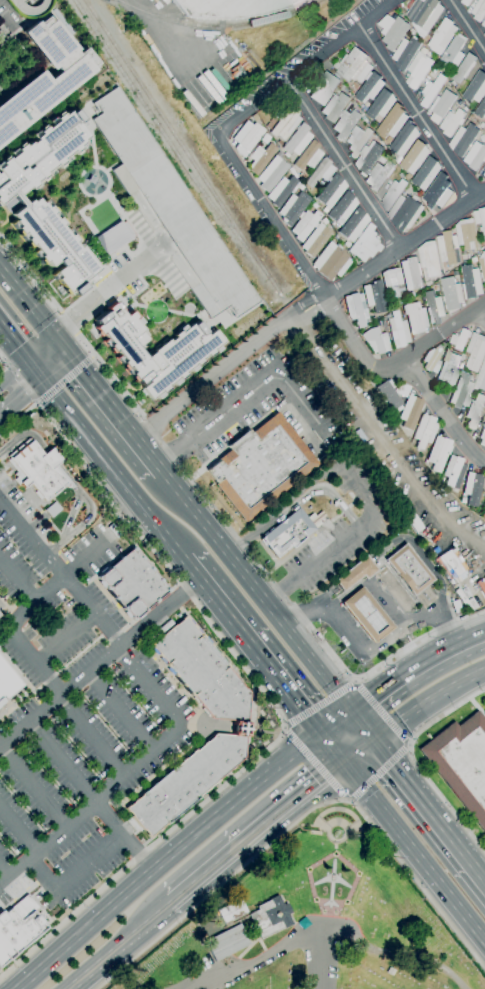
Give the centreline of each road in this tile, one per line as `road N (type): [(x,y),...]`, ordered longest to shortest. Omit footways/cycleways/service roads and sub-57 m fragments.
road 1 (primary): [(299,749),(16,988)]
road 2 (primary): [(31,367),(184,559)]
road 3 (primary): [(351,707),(200,520)]
road 4 (primary): [(167,907),(343,760)]
road 5 (primary): [(343,760),(484,940)]
road 6 (primary): [(184,559),(322,732)]
road 7 (primary): [(484,879),(375,738)]
road 8 (primary): [(161,470),(59,343)]
road 9 (primary): [(484,632),(351,707)]
road 10 (primary): [(375,738),(484,670)]
road 11 (primary): [(69,988),(167,907)]

